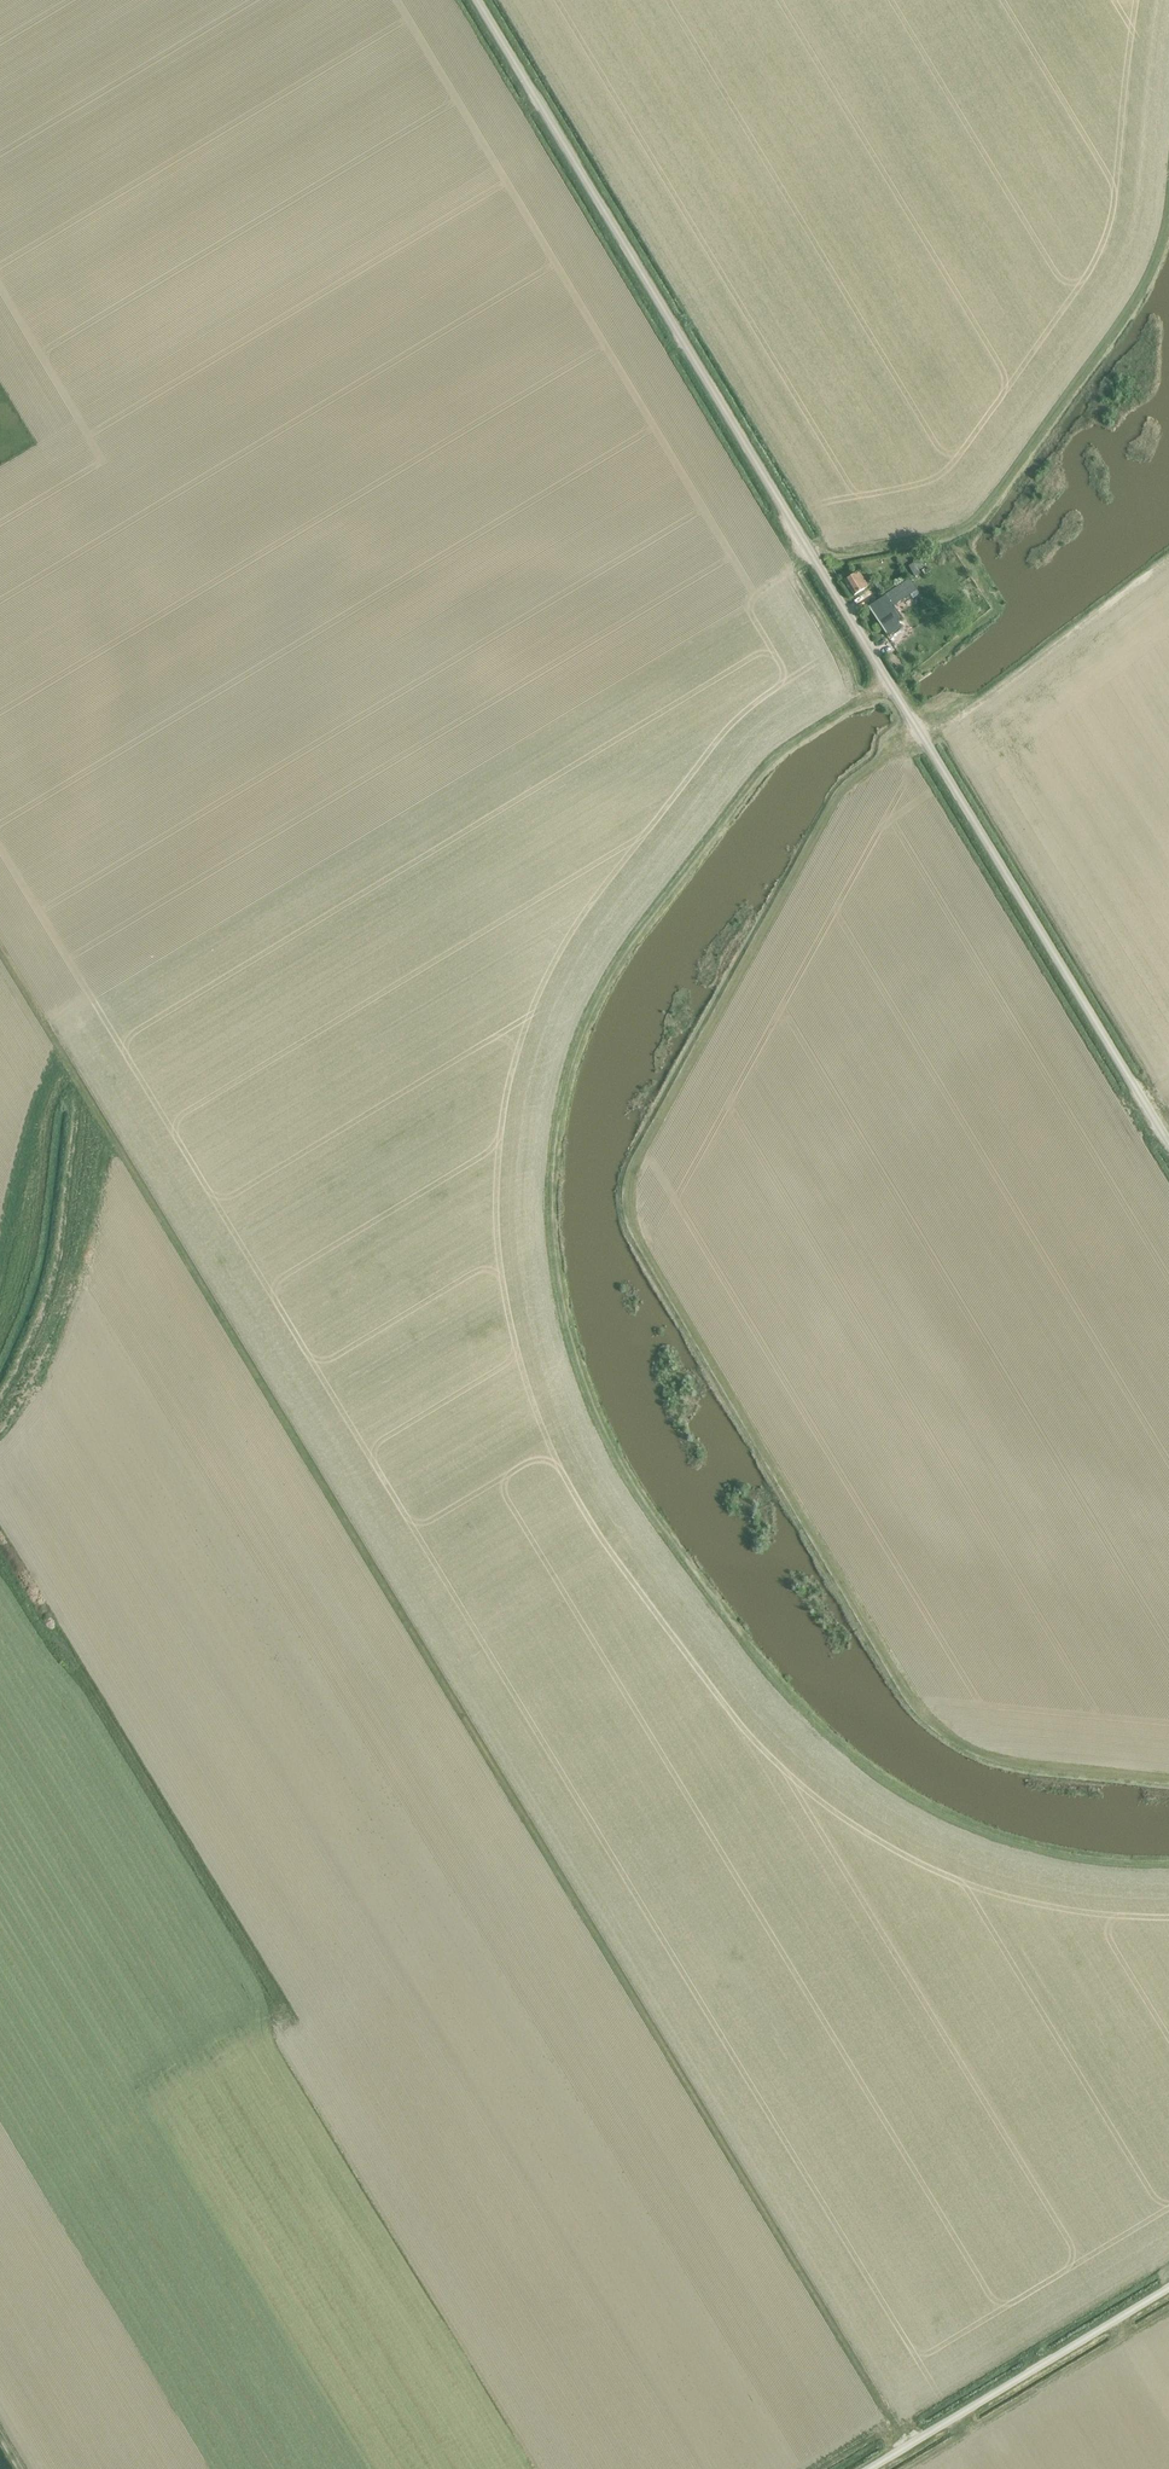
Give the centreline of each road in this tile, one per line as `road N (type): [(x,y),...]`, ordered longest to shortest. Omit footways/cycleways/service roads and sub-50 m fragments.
road 1 (unclassified): [(1168,1143),(477,0)]
road 2 (track): [(0,1540),(299,2031)]
road 3 (unclassified): [(869,2468),(1168,2287)]

